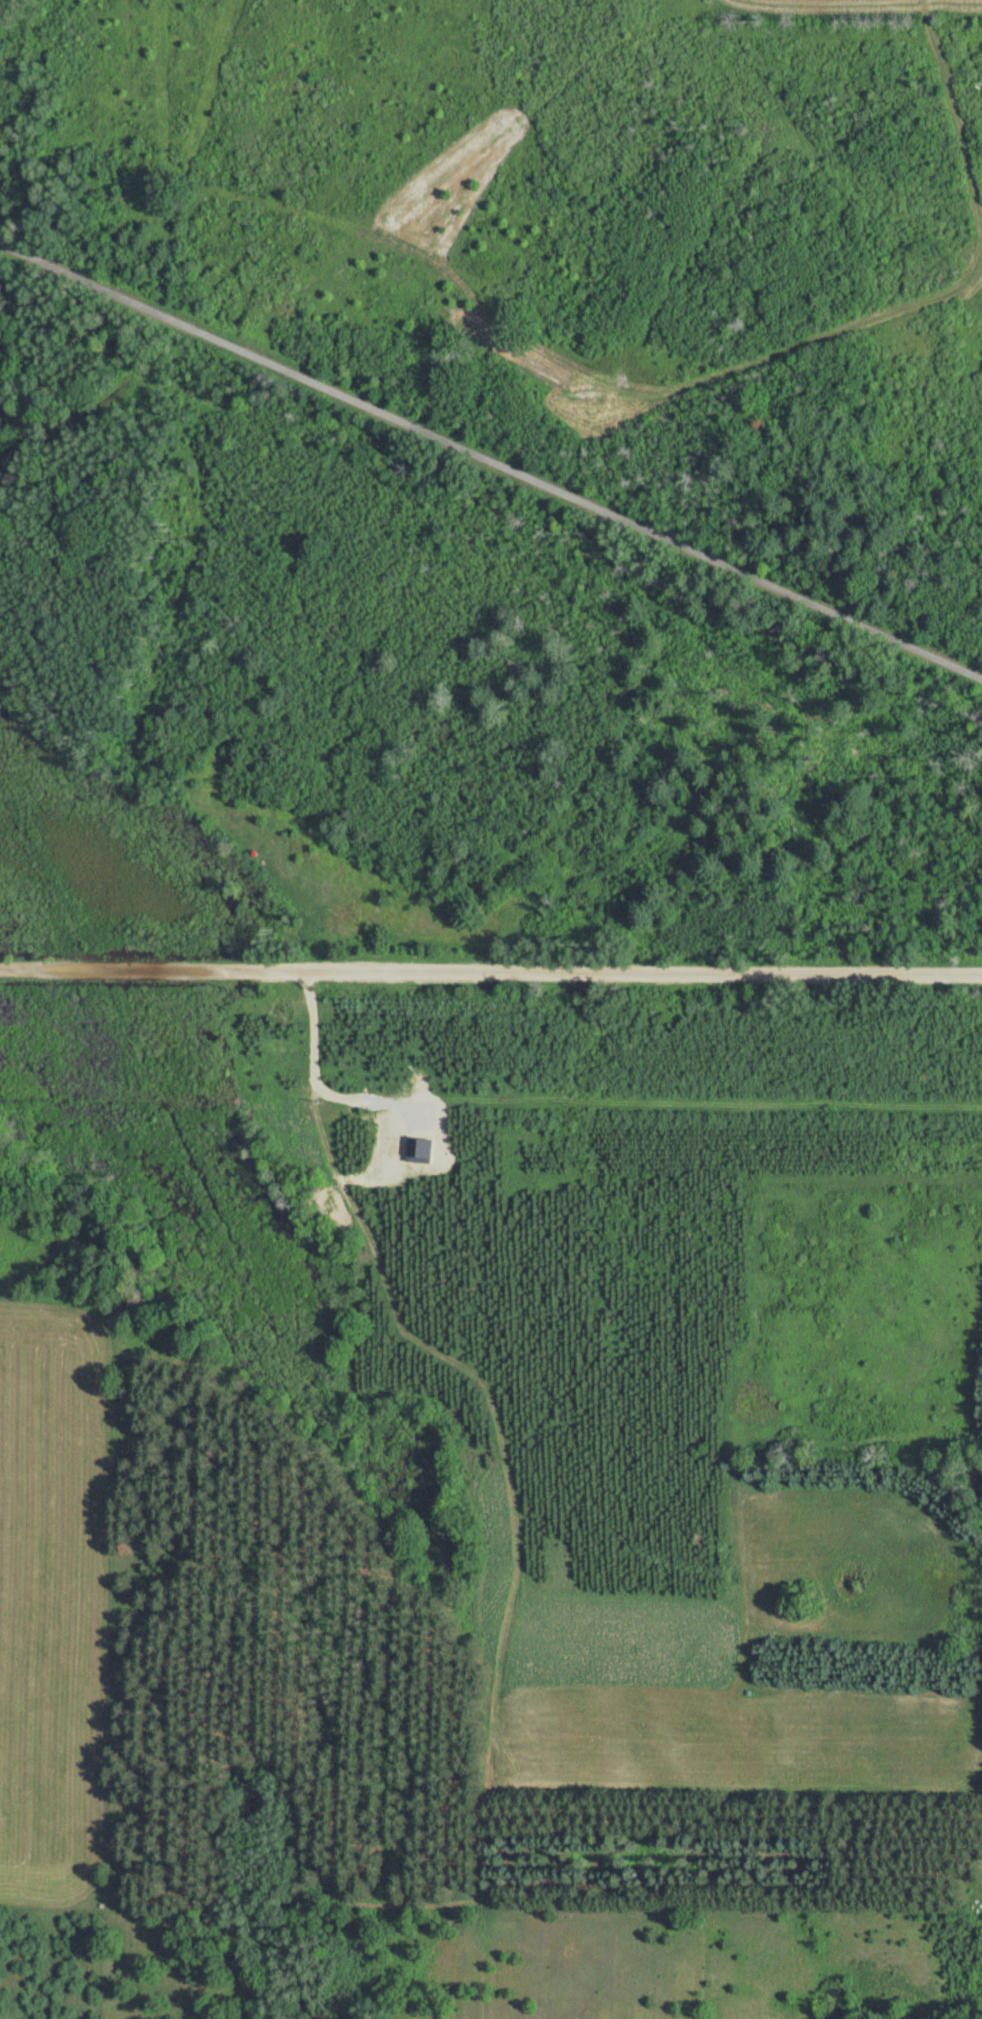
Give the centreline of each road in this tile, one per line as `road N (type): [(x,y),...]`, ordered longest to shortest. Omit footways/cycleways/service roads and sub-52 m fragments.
road 1 (residential): [(981,978),(0,971)]
road 2 (track): [(569,468),(770,409),(958,279),(958,137),(929,37),(929,0)]

